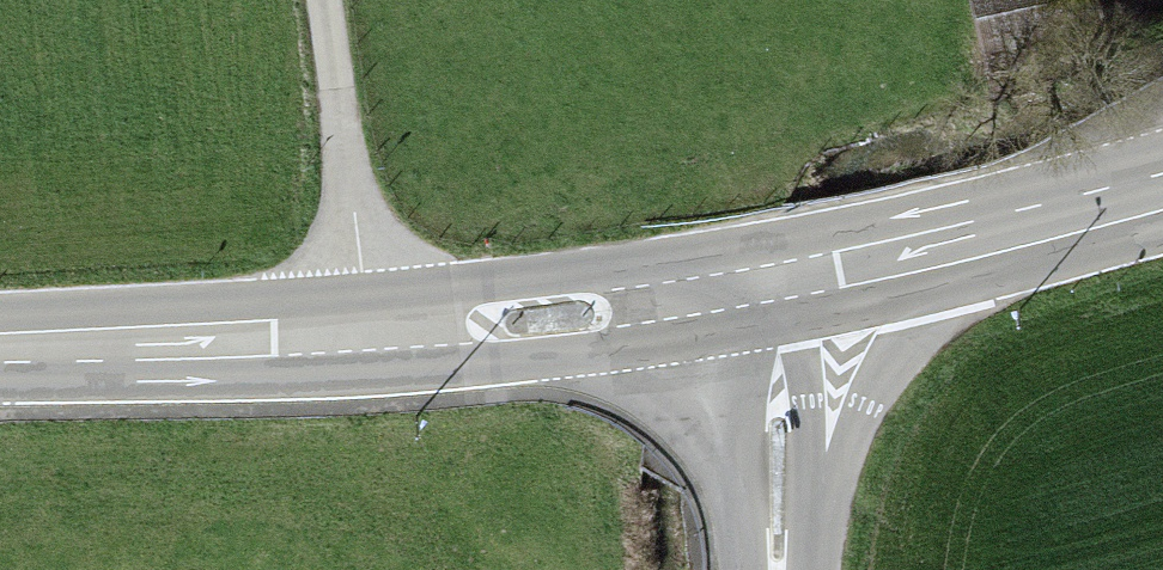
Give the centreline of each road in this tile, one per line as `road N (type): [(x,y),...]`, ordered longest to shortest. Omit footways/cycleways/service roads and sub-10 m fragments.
road 1 (primary): [(784,286),(369,337)]
road 2 (primary): [(1162,186),(784,286)]
road 3 (primary): [(369,337),(0,349)]
road 4 (unclassified): [(369,337),(332,0)]
road 5 (secondary): [(784,286),(782,569)]

